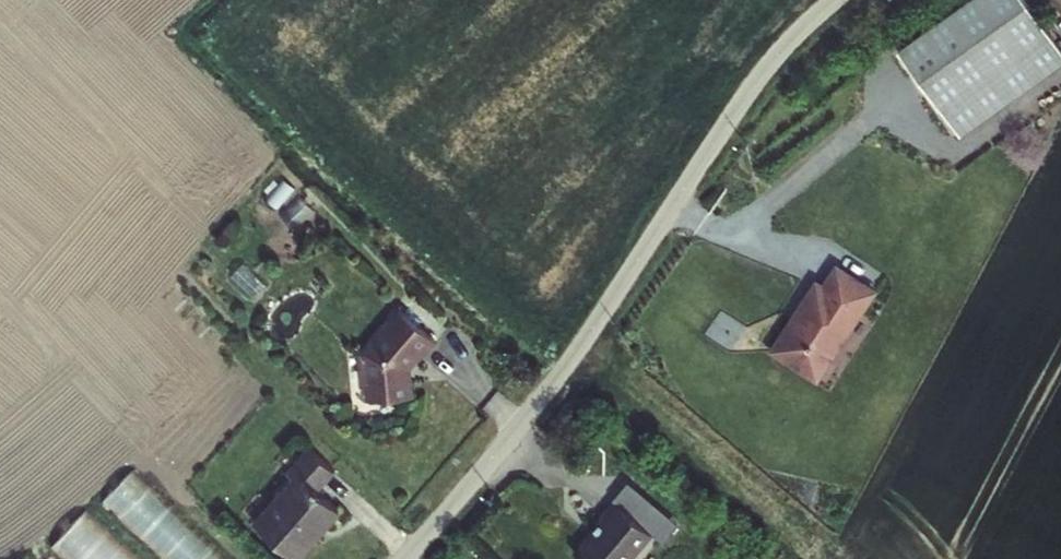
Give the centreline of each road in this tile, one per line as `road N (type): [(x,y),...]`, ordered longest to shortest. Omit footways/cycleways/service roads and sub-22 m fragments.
road 1 (unclassified): [(835,0),(772,62),(549,392),(407,558)]

